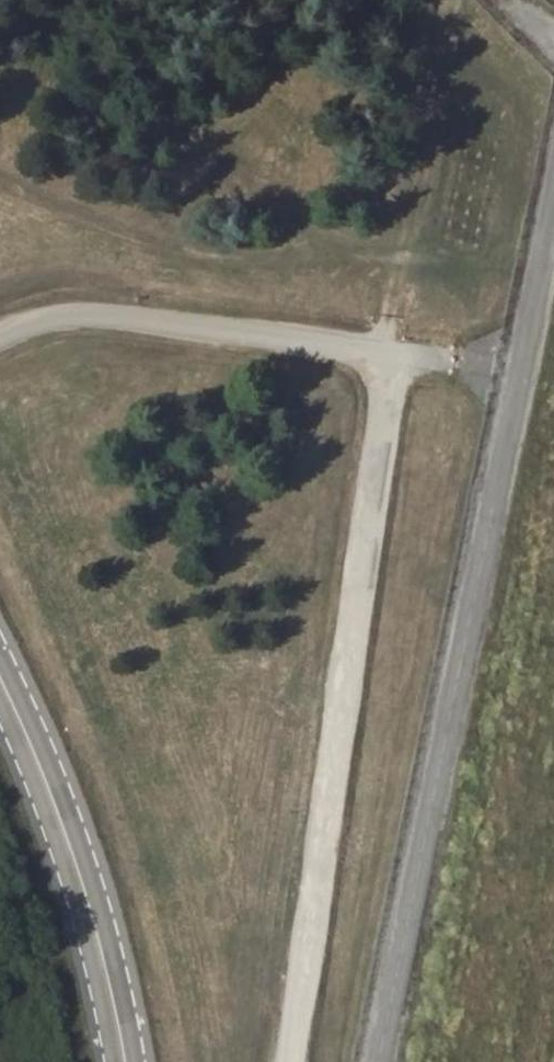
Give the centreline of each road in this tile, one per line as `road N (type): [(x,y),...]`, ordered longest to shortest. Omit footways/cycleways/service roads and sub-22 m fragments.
road 1 (track): [(285,1061),(385,350),(383,275),(355,250),(193,252),(57,210),(0,181)]
road 2 (track): [(0,337),(57,318),(99,316),(447,360)]
road 3 (primary): [(0,697),(57,831),(98,962),(116,1061)]

